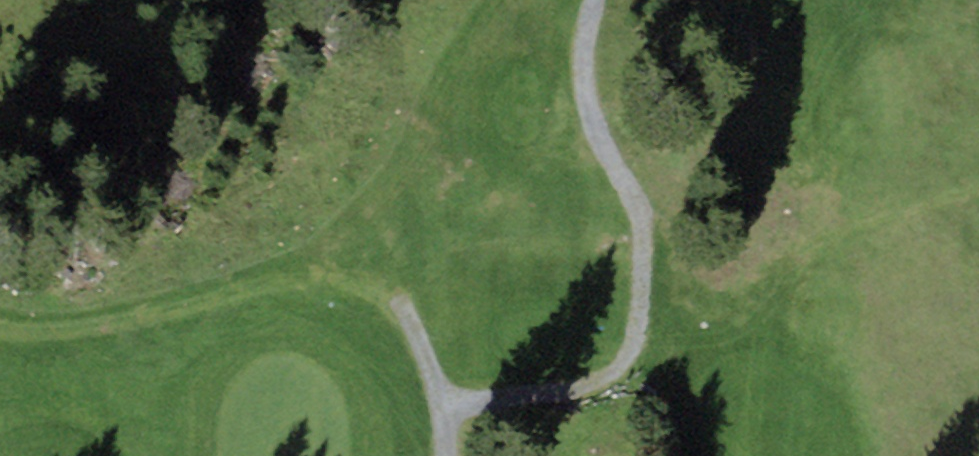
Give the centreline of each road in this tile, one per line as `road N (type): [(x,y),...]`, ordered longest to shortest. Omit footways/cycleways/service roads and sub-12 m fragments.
road 1 (track): [(0,344),(352,289),(585,270),(645,279)]
road 2 (track): [(595,0),(583,49),(584,95),(641,218),(645,279),(635,343),(615,375),(576,393),(505,404),(438,398)]
road 3 (track): [(397,286),(425,347),(444,455)]

